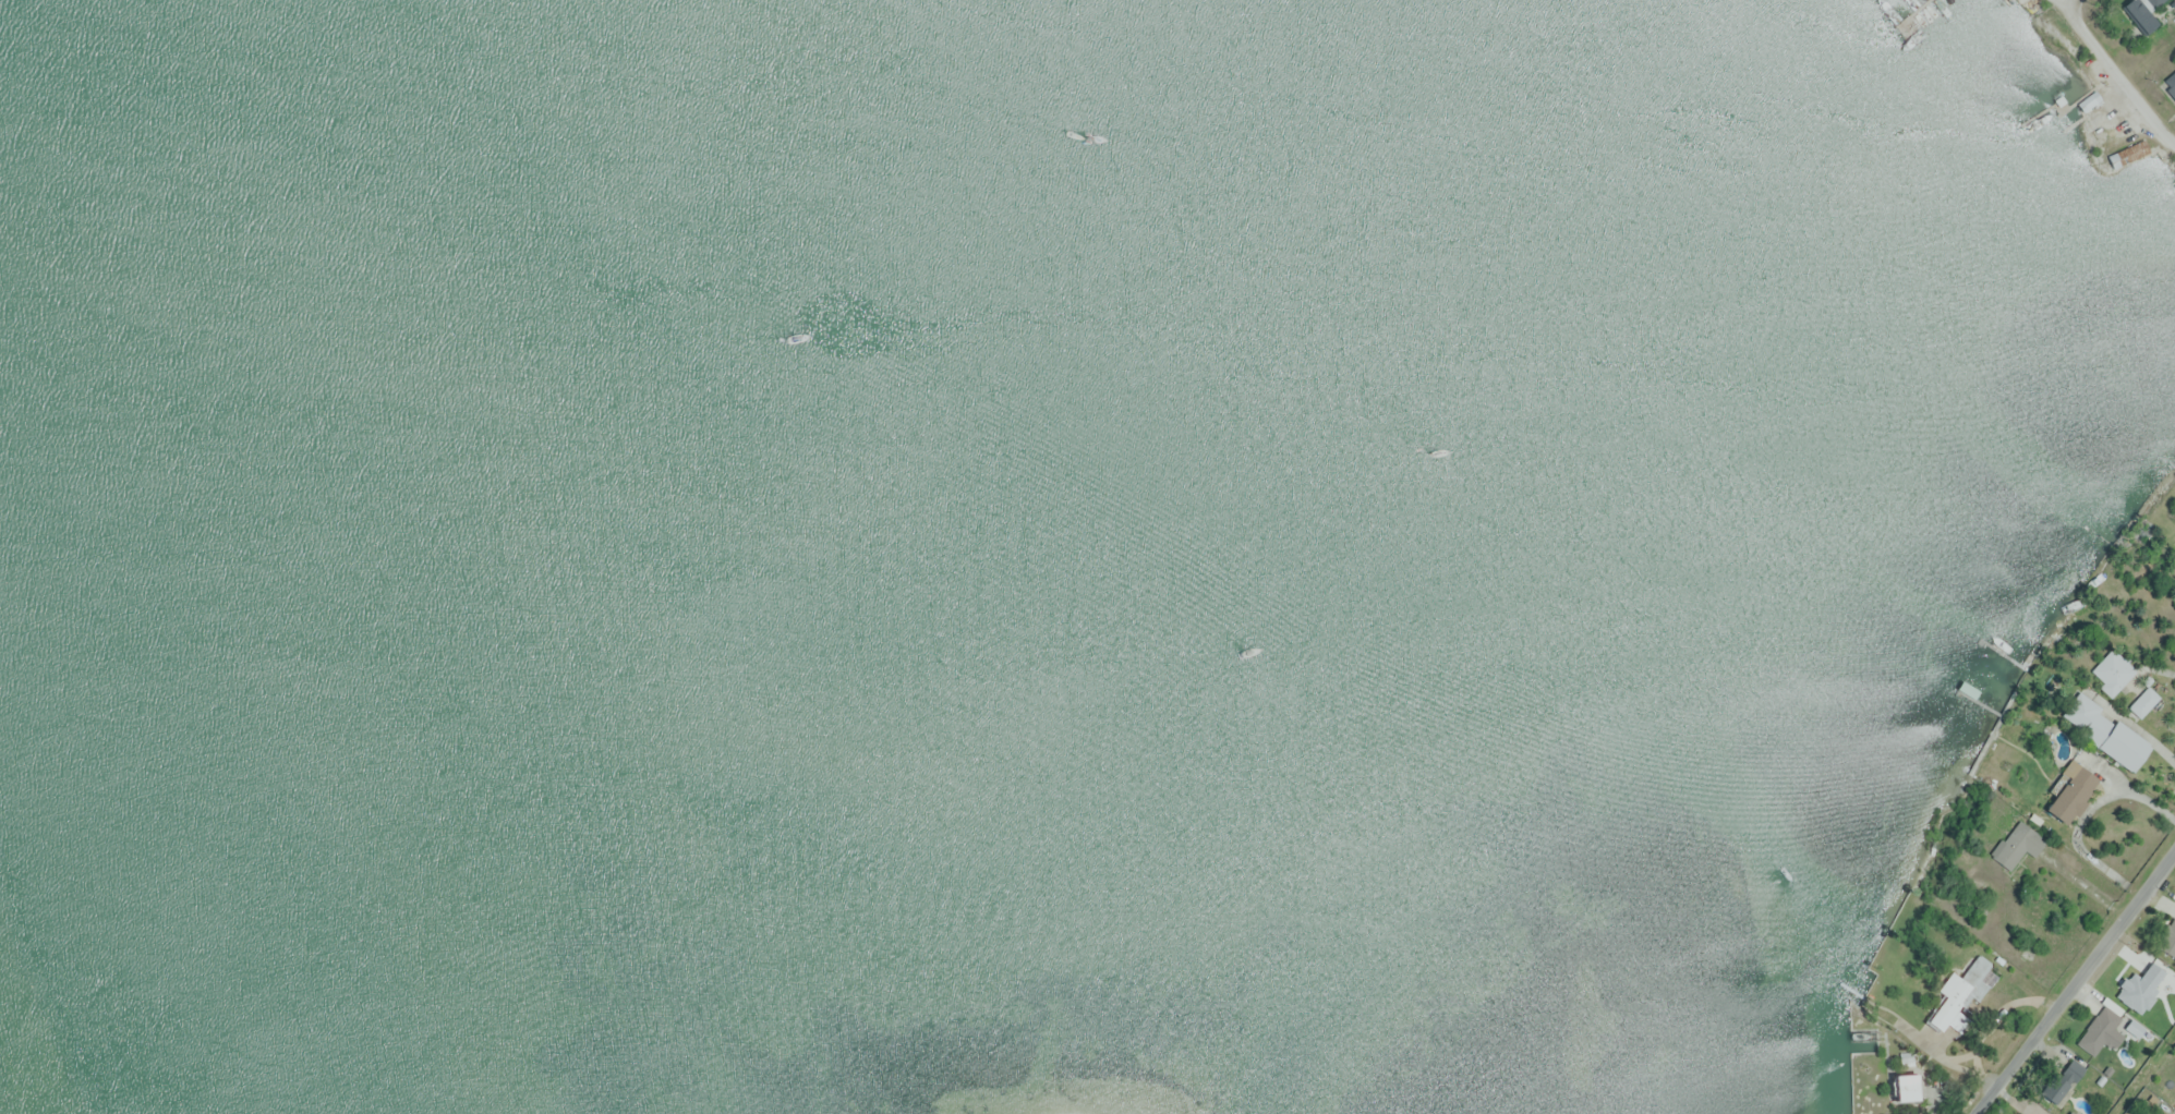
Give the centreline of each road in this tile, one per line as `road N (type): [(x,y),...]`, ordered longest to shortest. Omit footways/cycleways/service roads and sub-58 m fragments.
road 1 (residential): [(2174,854),(1980,1113)]

